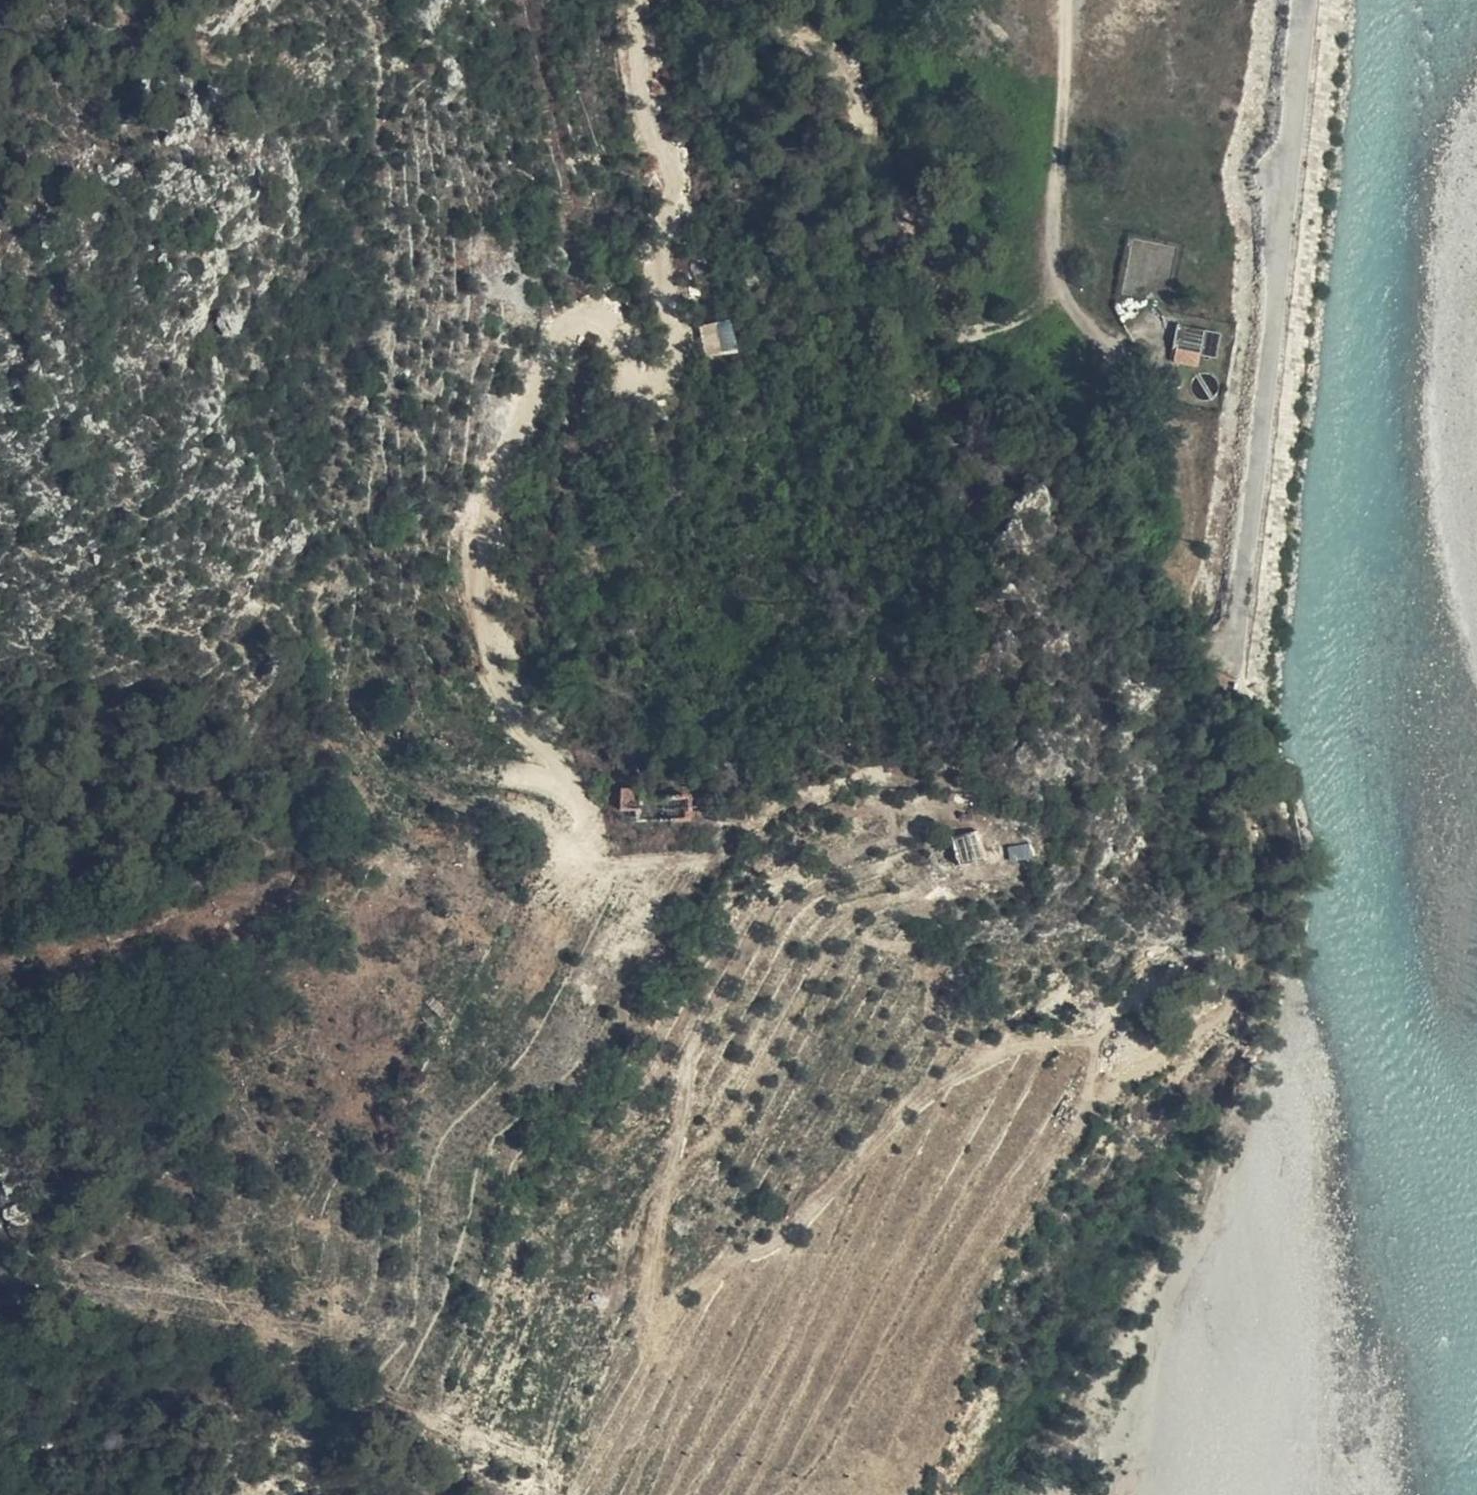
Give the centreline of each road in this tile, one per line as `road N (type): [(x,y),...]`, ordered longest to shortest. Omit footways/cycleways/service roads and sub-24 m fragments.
road 1 (residential): [(1070,0),(1055,248),(1067,285),(1114,345)]

